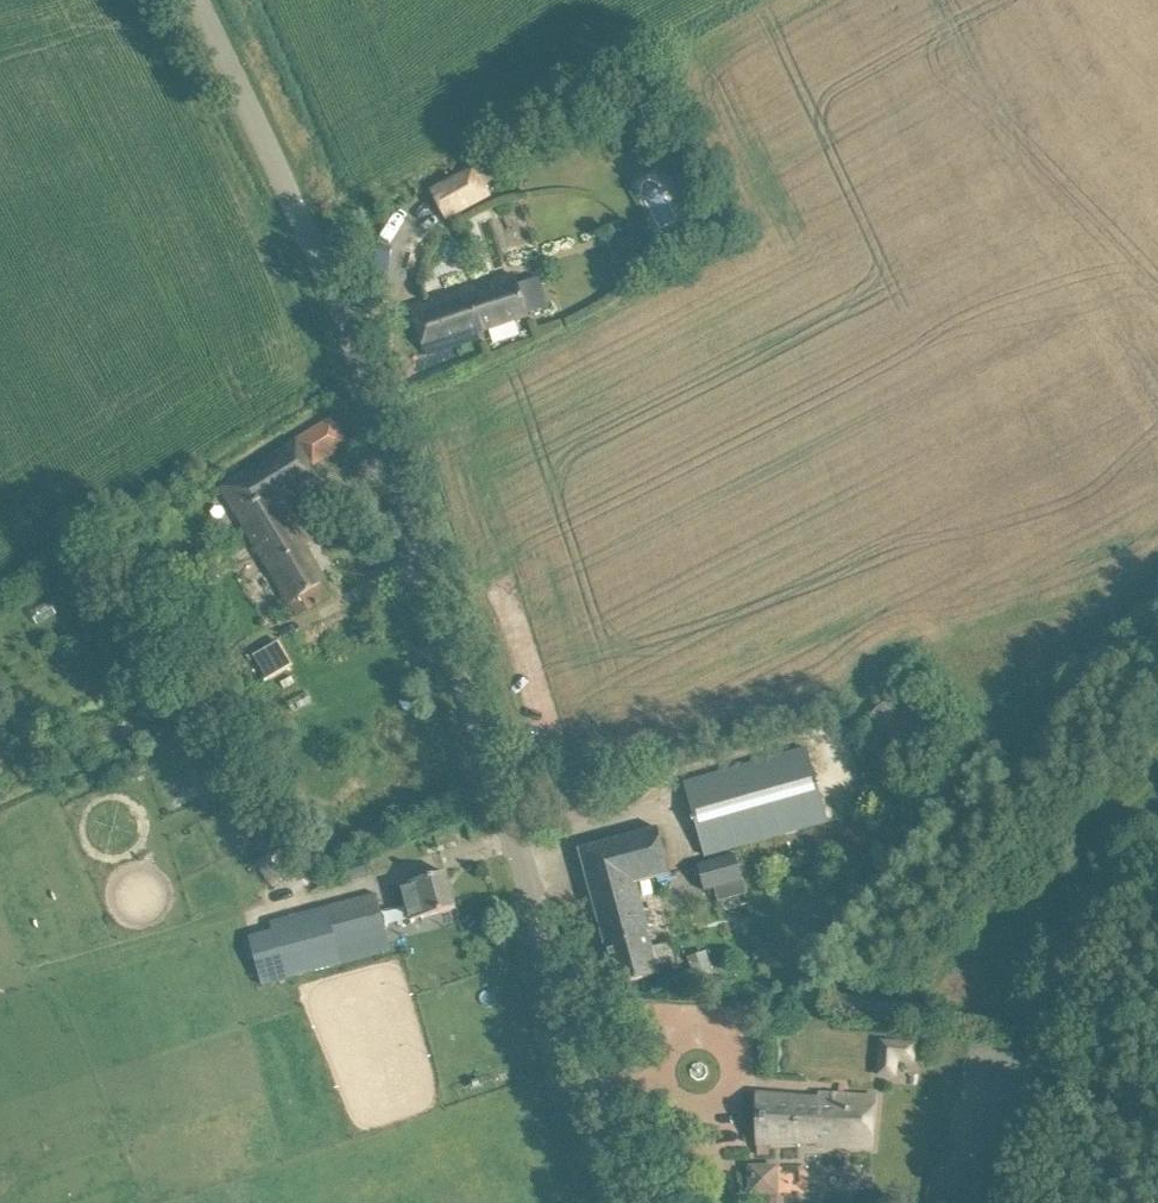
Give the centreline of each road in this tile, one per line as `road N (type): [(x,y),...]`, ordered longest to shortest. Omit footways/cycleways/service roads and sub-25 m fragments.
road 1 (unclassified): [(589,1202),(532,907),(313,234),(201,0)]

